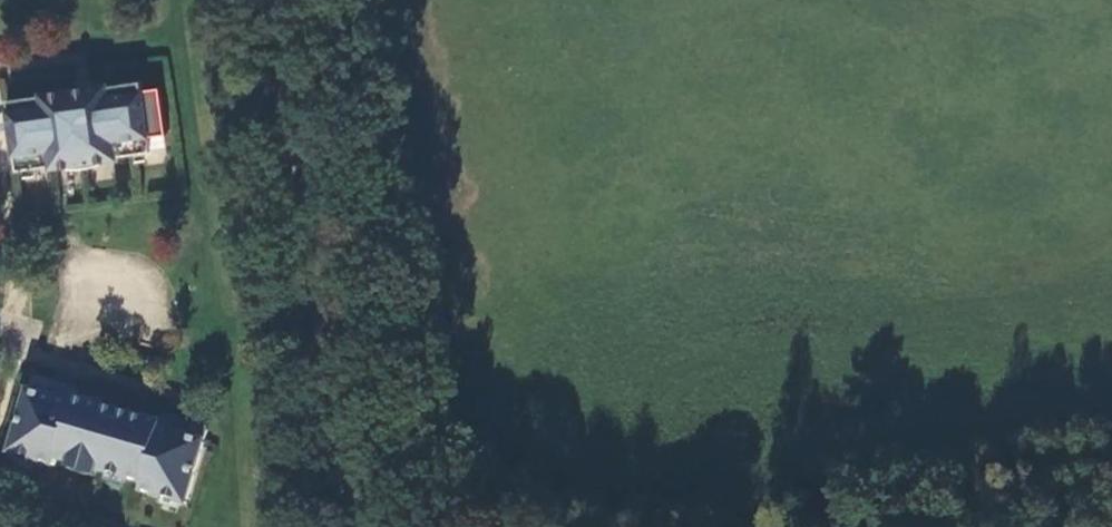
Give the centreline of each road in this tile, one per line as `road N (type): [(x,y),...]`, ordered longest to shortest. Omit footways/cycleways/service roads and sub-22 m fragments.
road 1 (track): [(267,0),(347,526)]

